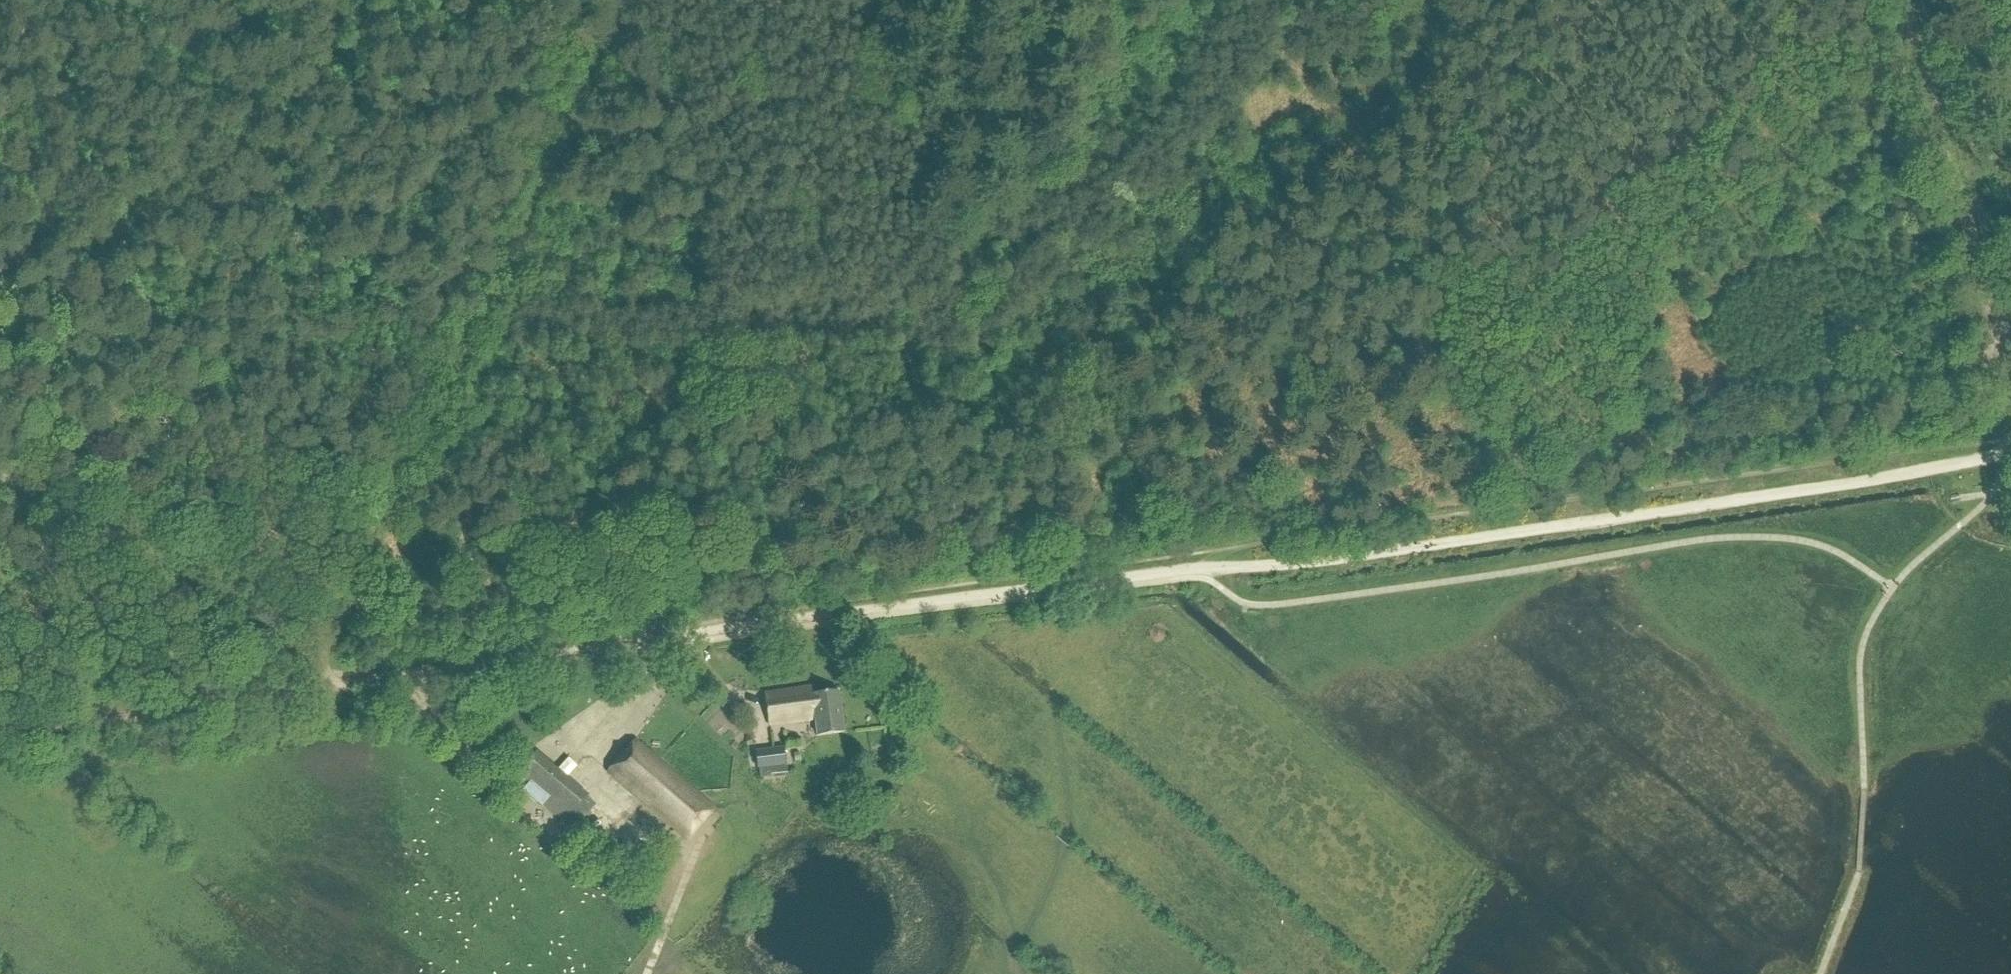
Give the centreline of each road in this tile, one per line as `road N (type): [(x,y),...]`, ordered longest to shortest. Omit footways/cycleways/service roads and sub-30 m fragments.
road 1 (track): [(657,642),(1161,570),(1346,558),(2010,457)]
road 2 (track): [(326,653),(0,472)]
road 3 (track): [(0,735),(348,685)]
road 4 (track): [(348,685),(657,642)]
road 5 (track): [(418,675),(435,721),(626,894)]

